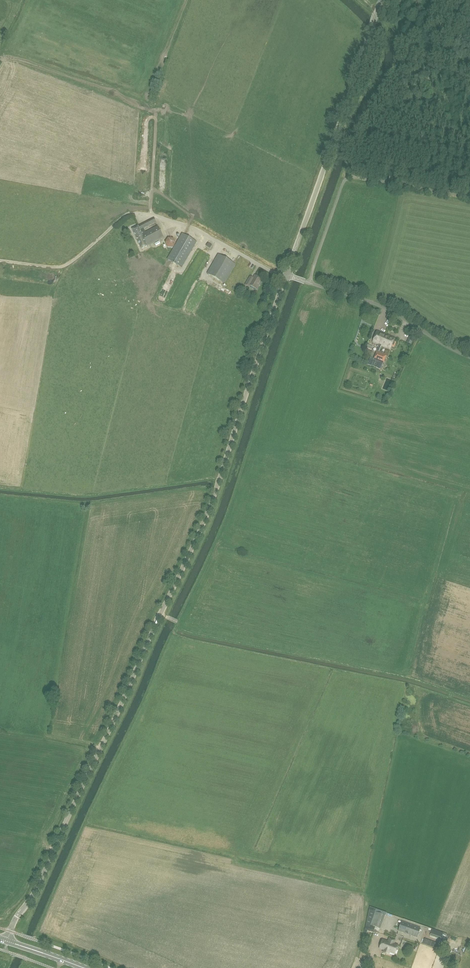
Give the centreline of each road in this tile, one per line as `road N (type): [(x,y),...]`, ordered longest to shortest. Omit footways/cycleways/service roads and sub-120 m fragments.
road 1 (tertiary): [(8,941),(216,499),(286,274)]
road 2 (tertiary): [(286,274),(381,0)]
road 3 (unclassified): [(469,354),(375,304),(286,274)]
road 4 (track): [(0,260),(60,266),(127,214),(151,214)]

